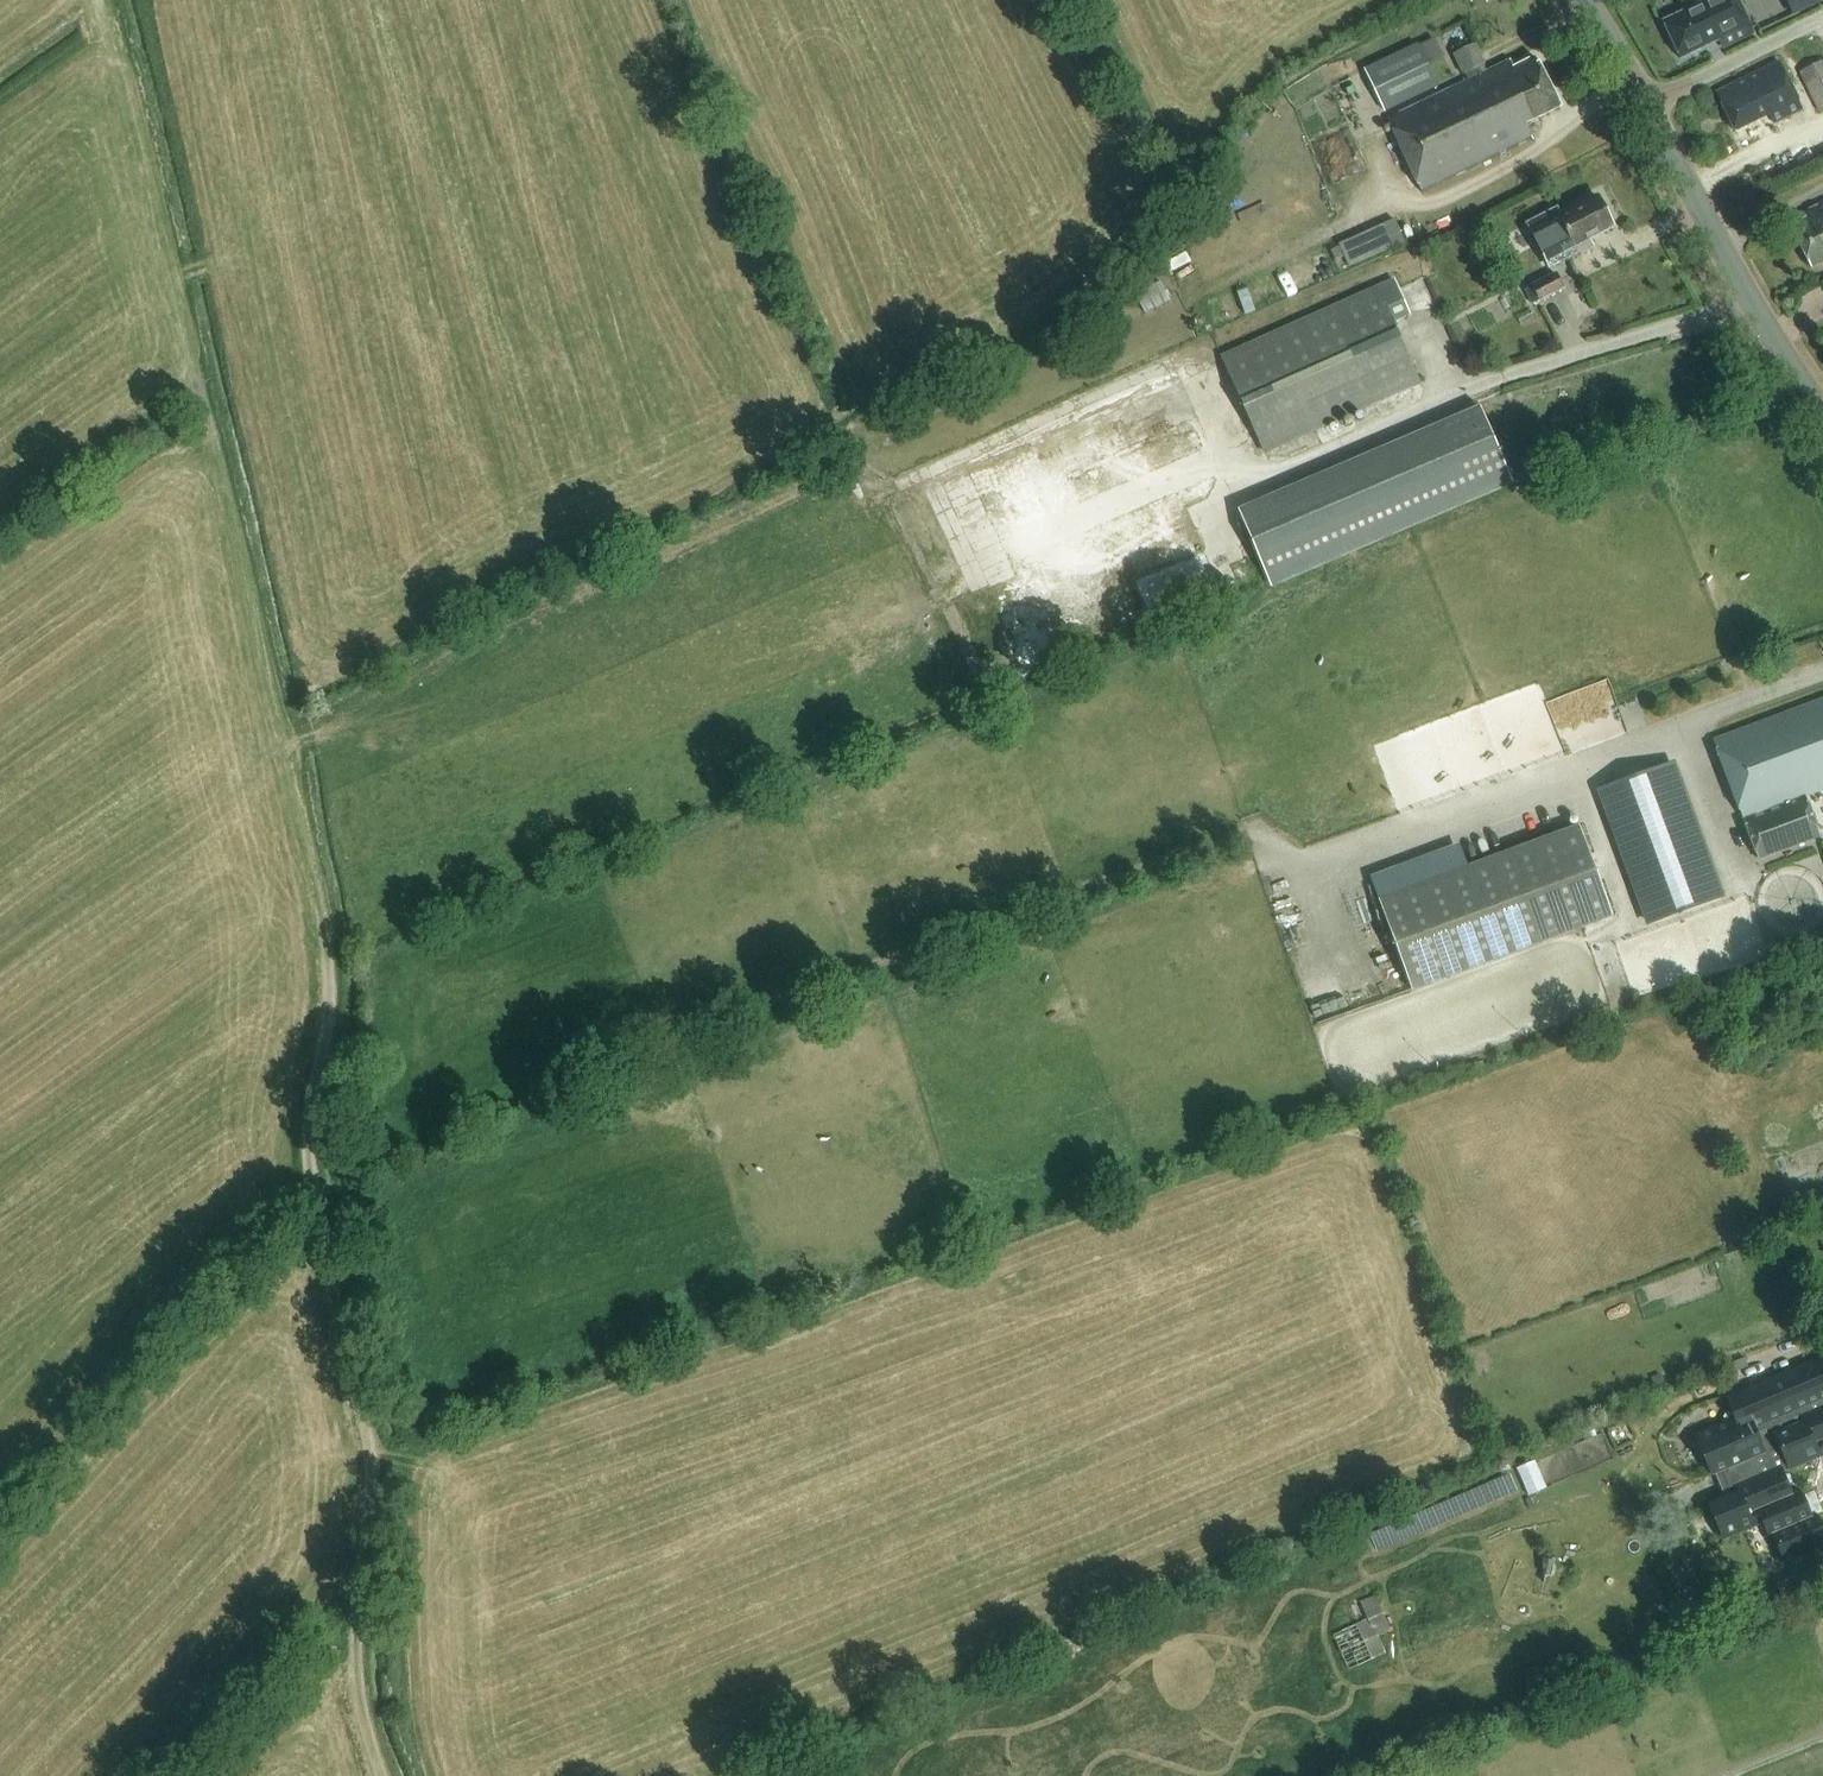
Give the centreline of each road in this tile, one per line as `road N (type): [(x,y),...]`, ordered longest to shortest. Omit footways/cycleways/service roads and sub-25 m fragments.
road 1 (tertiary): [(1822,410),(1648,104)]
road 2 (unclassified): [(1648,104),(1822,18)]
road 3 (tertiary): [(1648,104),(1583,0)]

